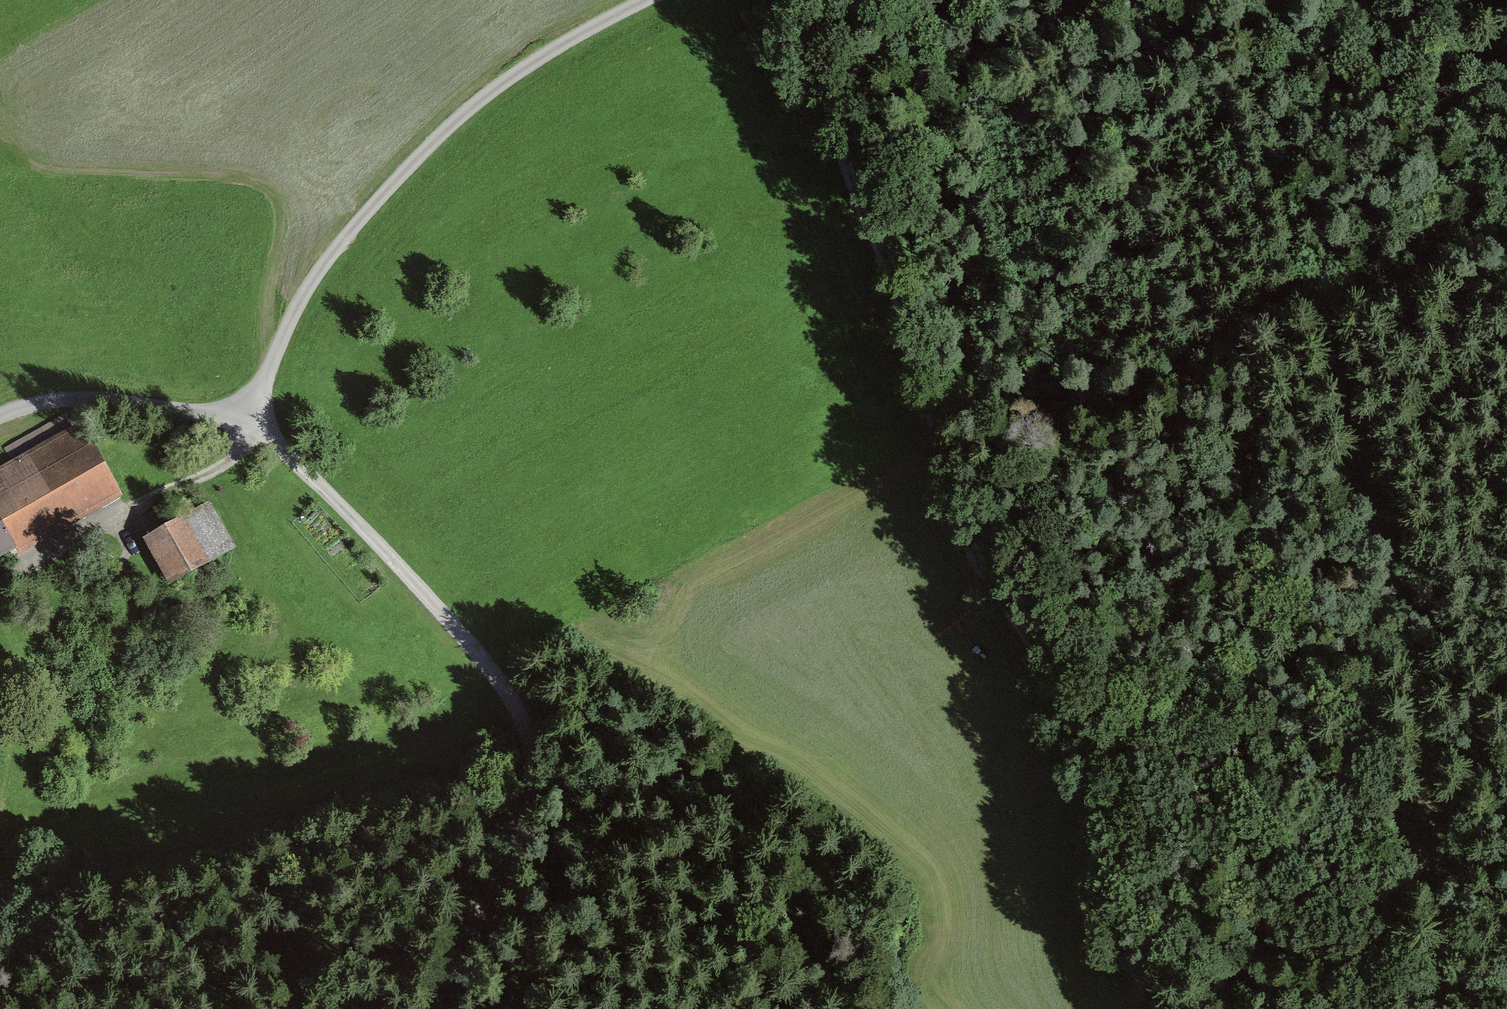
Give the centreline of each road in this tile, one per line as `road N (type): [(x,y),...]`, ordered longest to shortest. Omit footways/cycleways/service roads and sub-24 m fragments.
road 1 (track): [(799,0),(831,76),(857,190),(909,315),(962,522),(1075,715),(1102,835),(1114,947),(1144,997),(1160,1008)]
road 2 (track): [(1273,0),(1257,31),(1254,108),(1399,577),(1450,1008)]
road 3 (unclassified): [(0,415),(65,396),(224,409),(250,403),(310,286),(412,163),(534,60),(642,0)]
road 4 (track): [(250,403),(471,641),(531,739),(536,787),(529,813),(434,1008)]
road 5 (track): [(834,91),(891,152),(989,162),(1080,158),(1250,73)]

